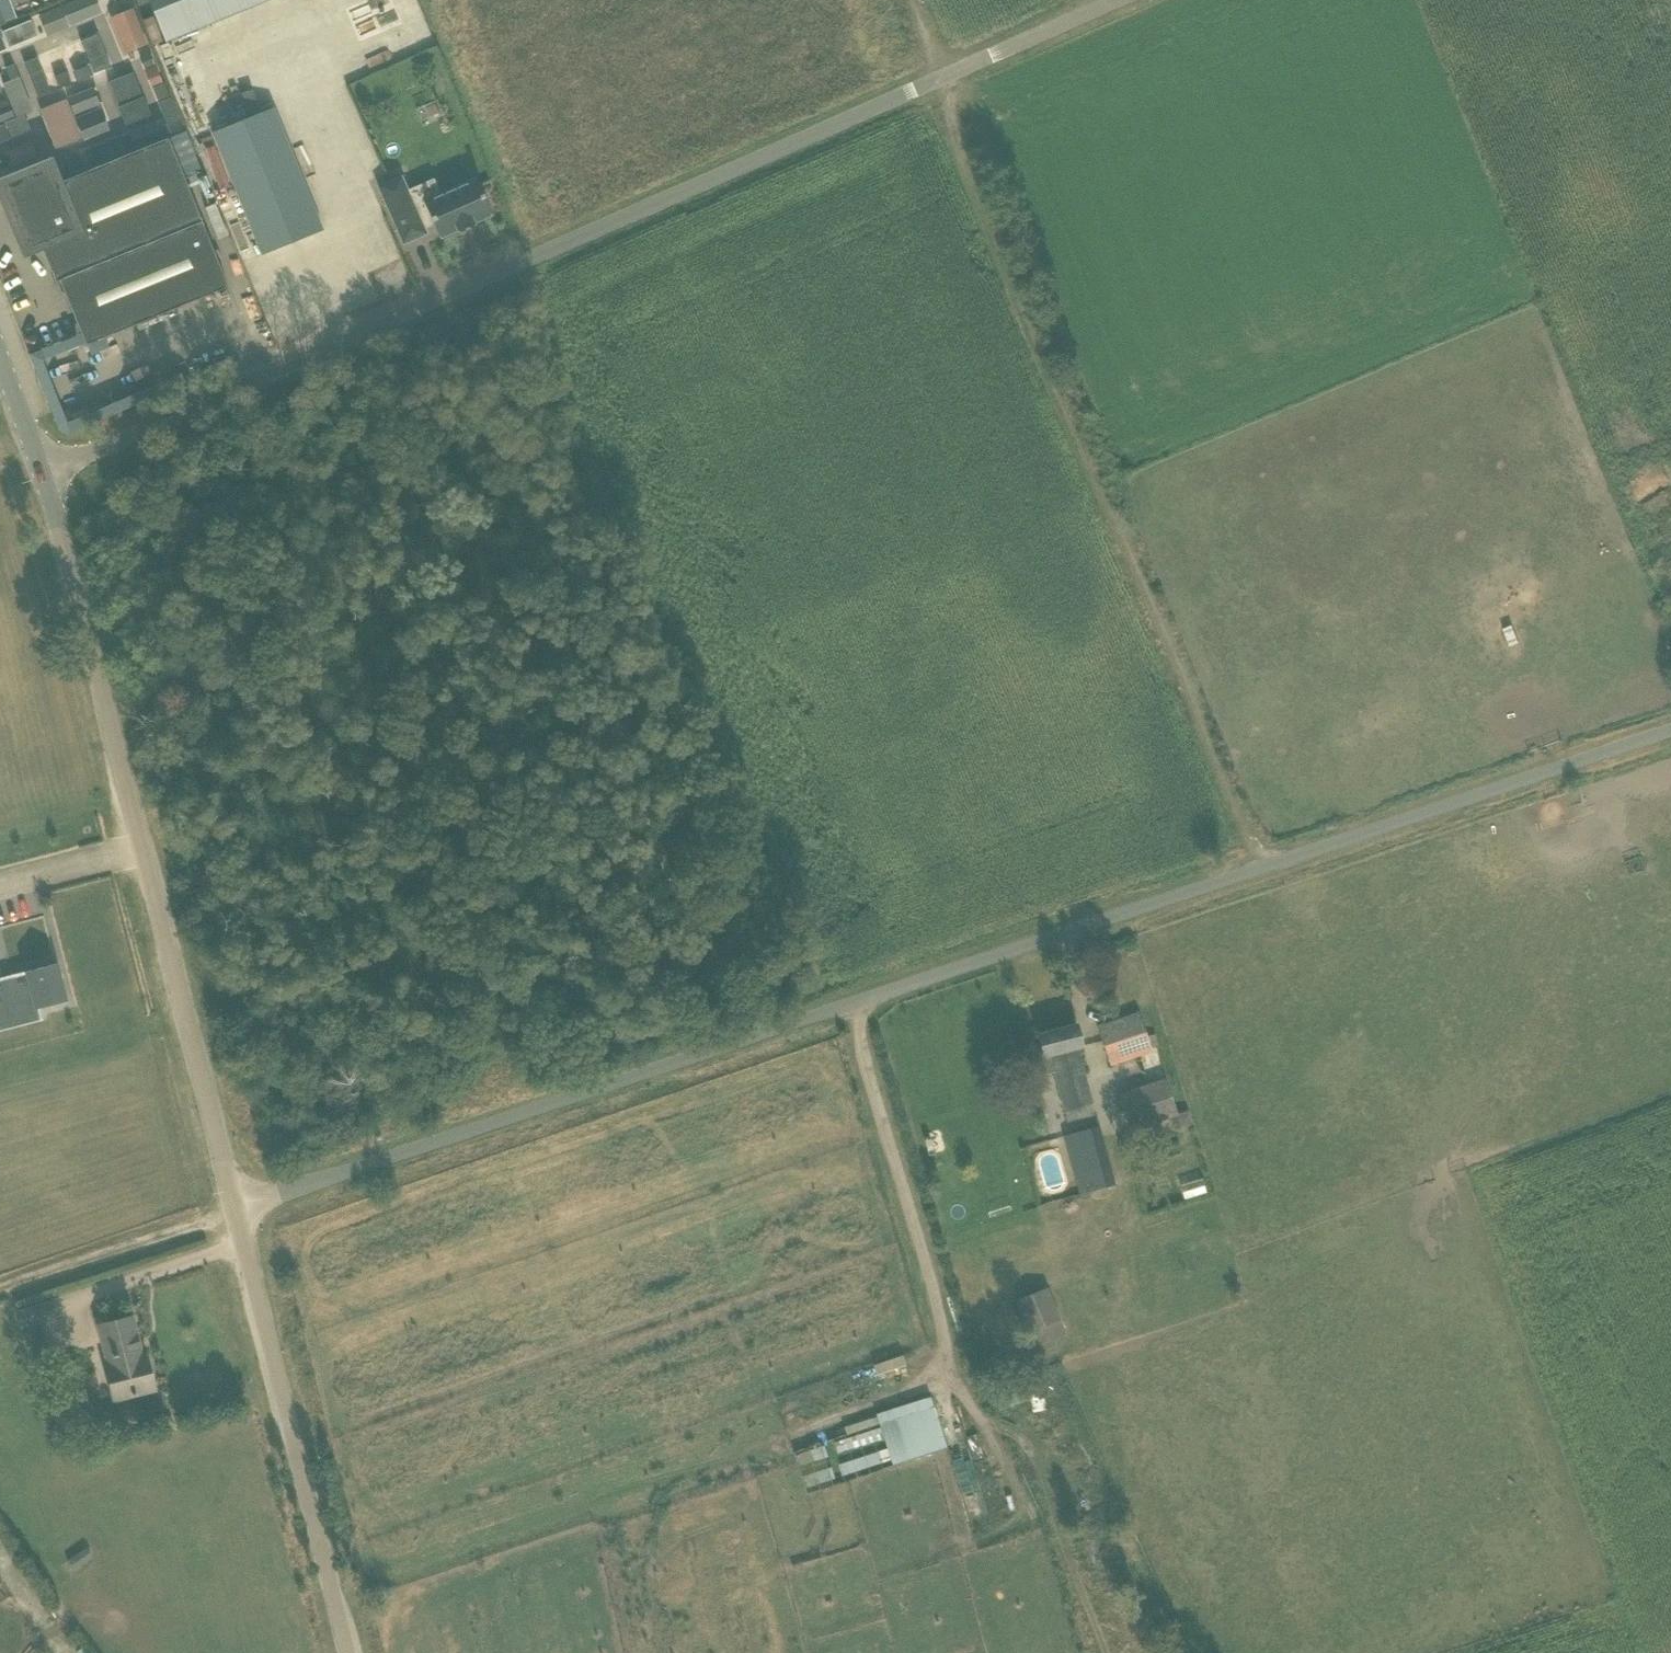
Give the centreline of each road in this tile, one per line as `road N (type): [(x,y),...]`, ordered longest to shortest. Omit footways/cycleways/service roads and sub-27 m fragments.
road 1 (unclassified): [(234,1208),(1670,739)]
road 2 (unclassified): [(944,76),(43,475)]
road 3 (track): [(1261,868),(1060,405),(949,107),(944,76)]
road 4 (unclassified): [(234,1208),(43,475)]
road 5 (unclassified): [(349,1652),(234,1208)]
road 6 (track): [(0,1293),(234,1208)]
road 7 (unclassified): [(1113,0),(944,76)]
road 8 (unclassified): [(43,475),(0,359)]

